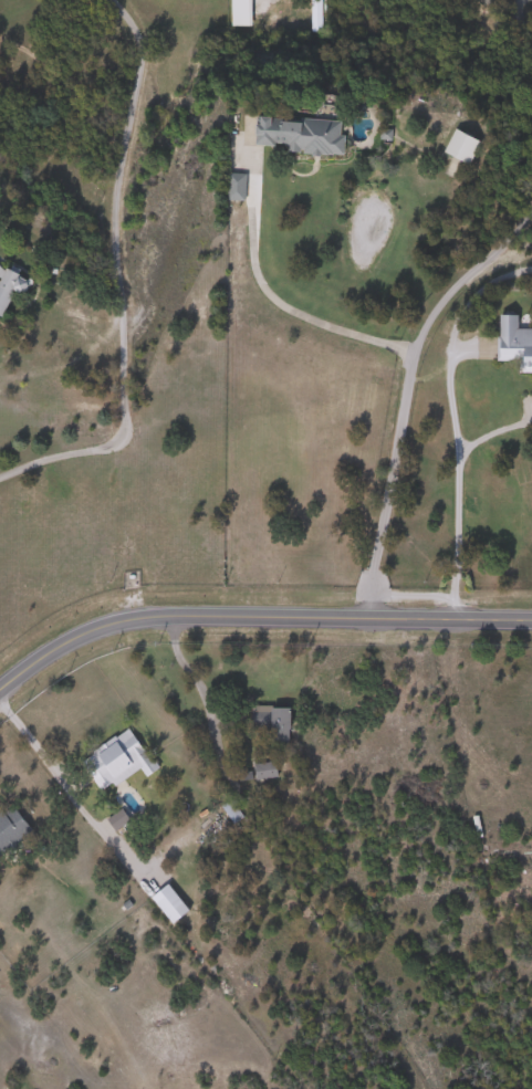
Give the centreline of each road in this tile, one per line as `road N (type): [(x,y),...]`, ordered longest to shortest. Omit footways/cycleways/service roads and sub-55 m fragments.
road 1 (tertiary): [(531,619),(248,616),(116,624),(76,636),(0,689)]

